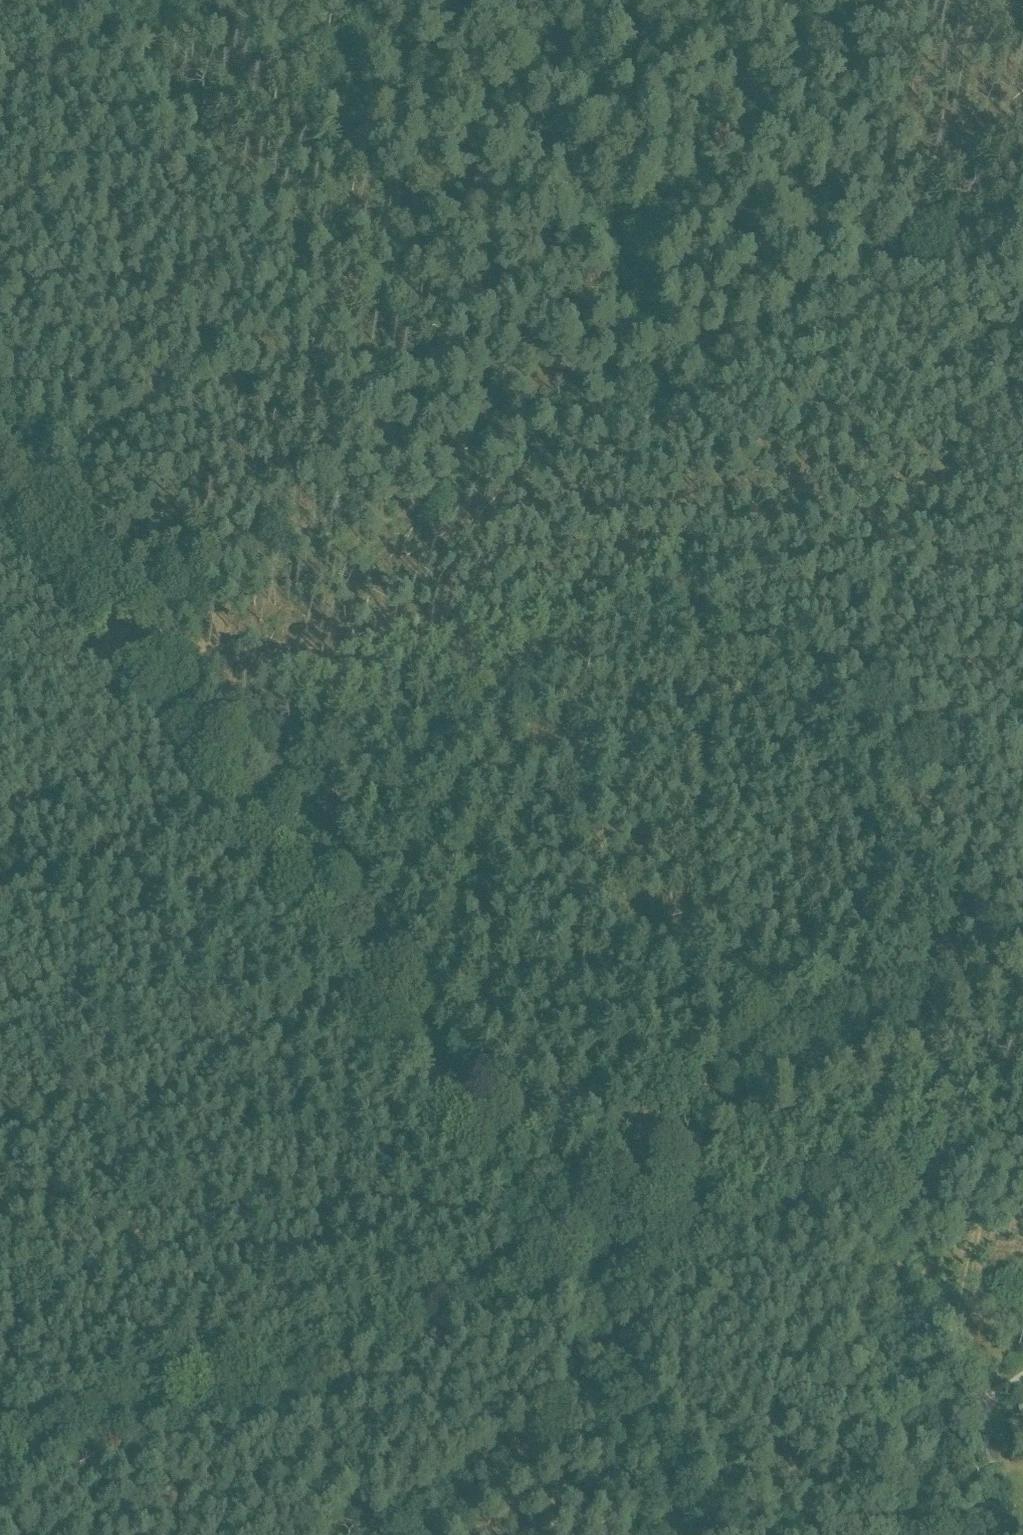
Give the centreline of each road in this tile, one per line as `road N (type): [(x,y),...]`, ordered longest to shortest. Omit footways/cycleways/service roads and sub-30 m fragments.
road 1 (track): [(585,1292),(0,467)]
road 2 (unclassified): [(585,1292),(0,1475)]
road 3 (unclassified): [(1022,1148),(585,1292)]
road 4 (track): [(1022,1374),(986,1390),(964,1360),(959,1336),(1000,1156)]
road 5 (unclassified): [(681,1534),(585,1292)]

